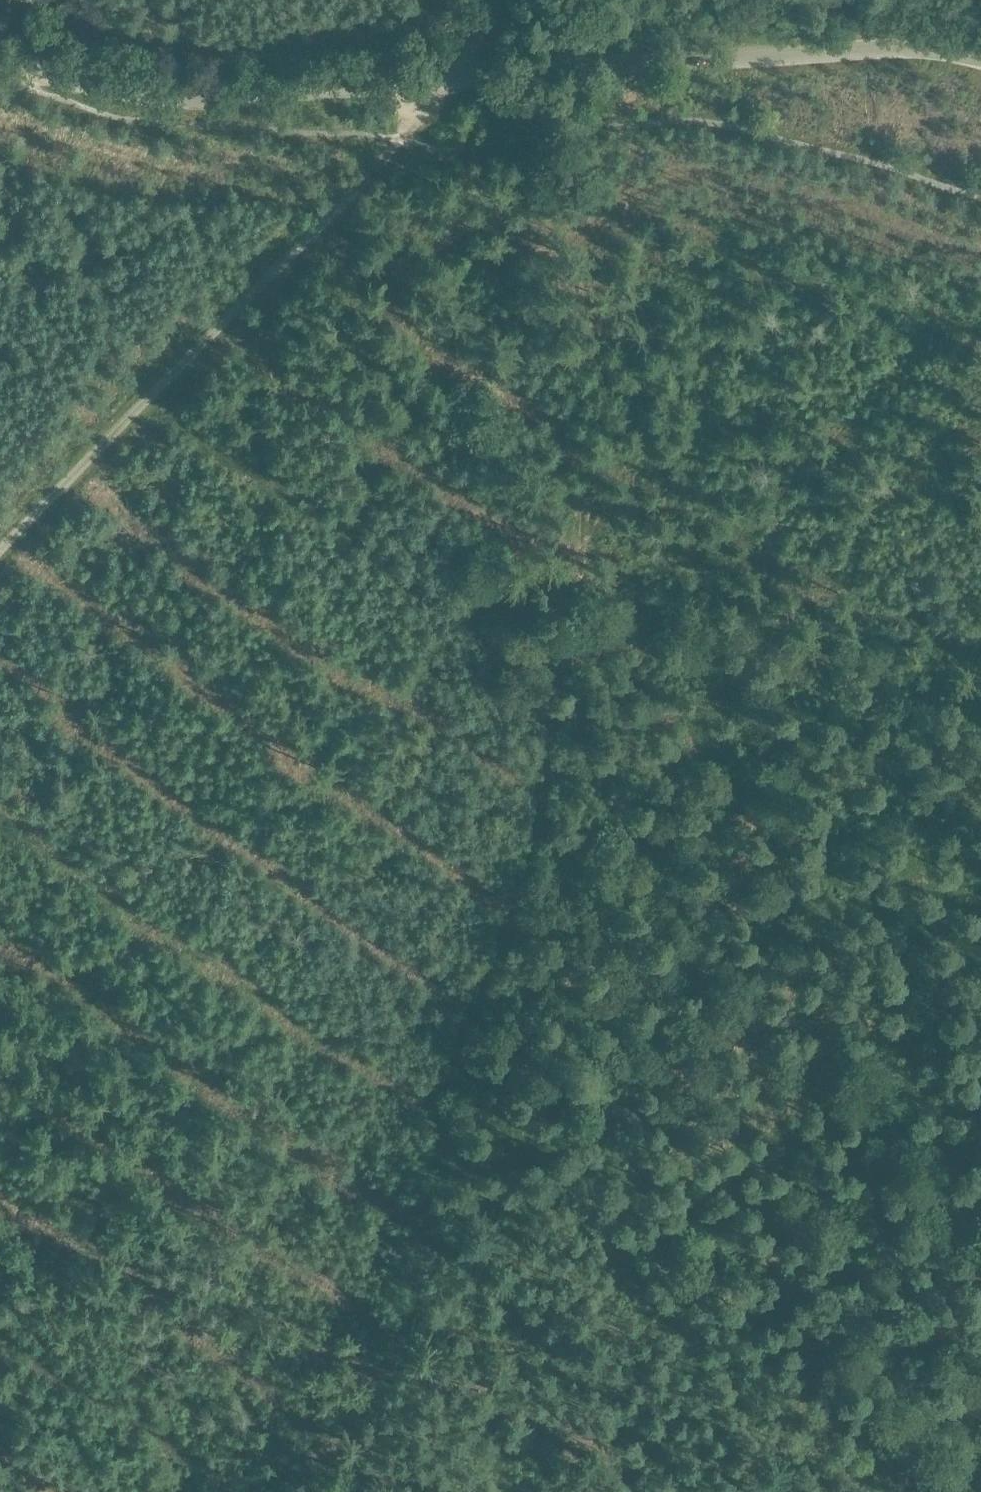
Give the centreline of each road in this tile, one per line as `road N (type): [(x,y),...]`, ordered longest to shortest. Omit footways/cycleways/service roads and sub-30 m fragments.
road 1 (tertiary): [(980,58),(889,48),(201,98),(101,86),(0,52)]
road 2 (track): [(0,549),(464,76),(491,0)]

